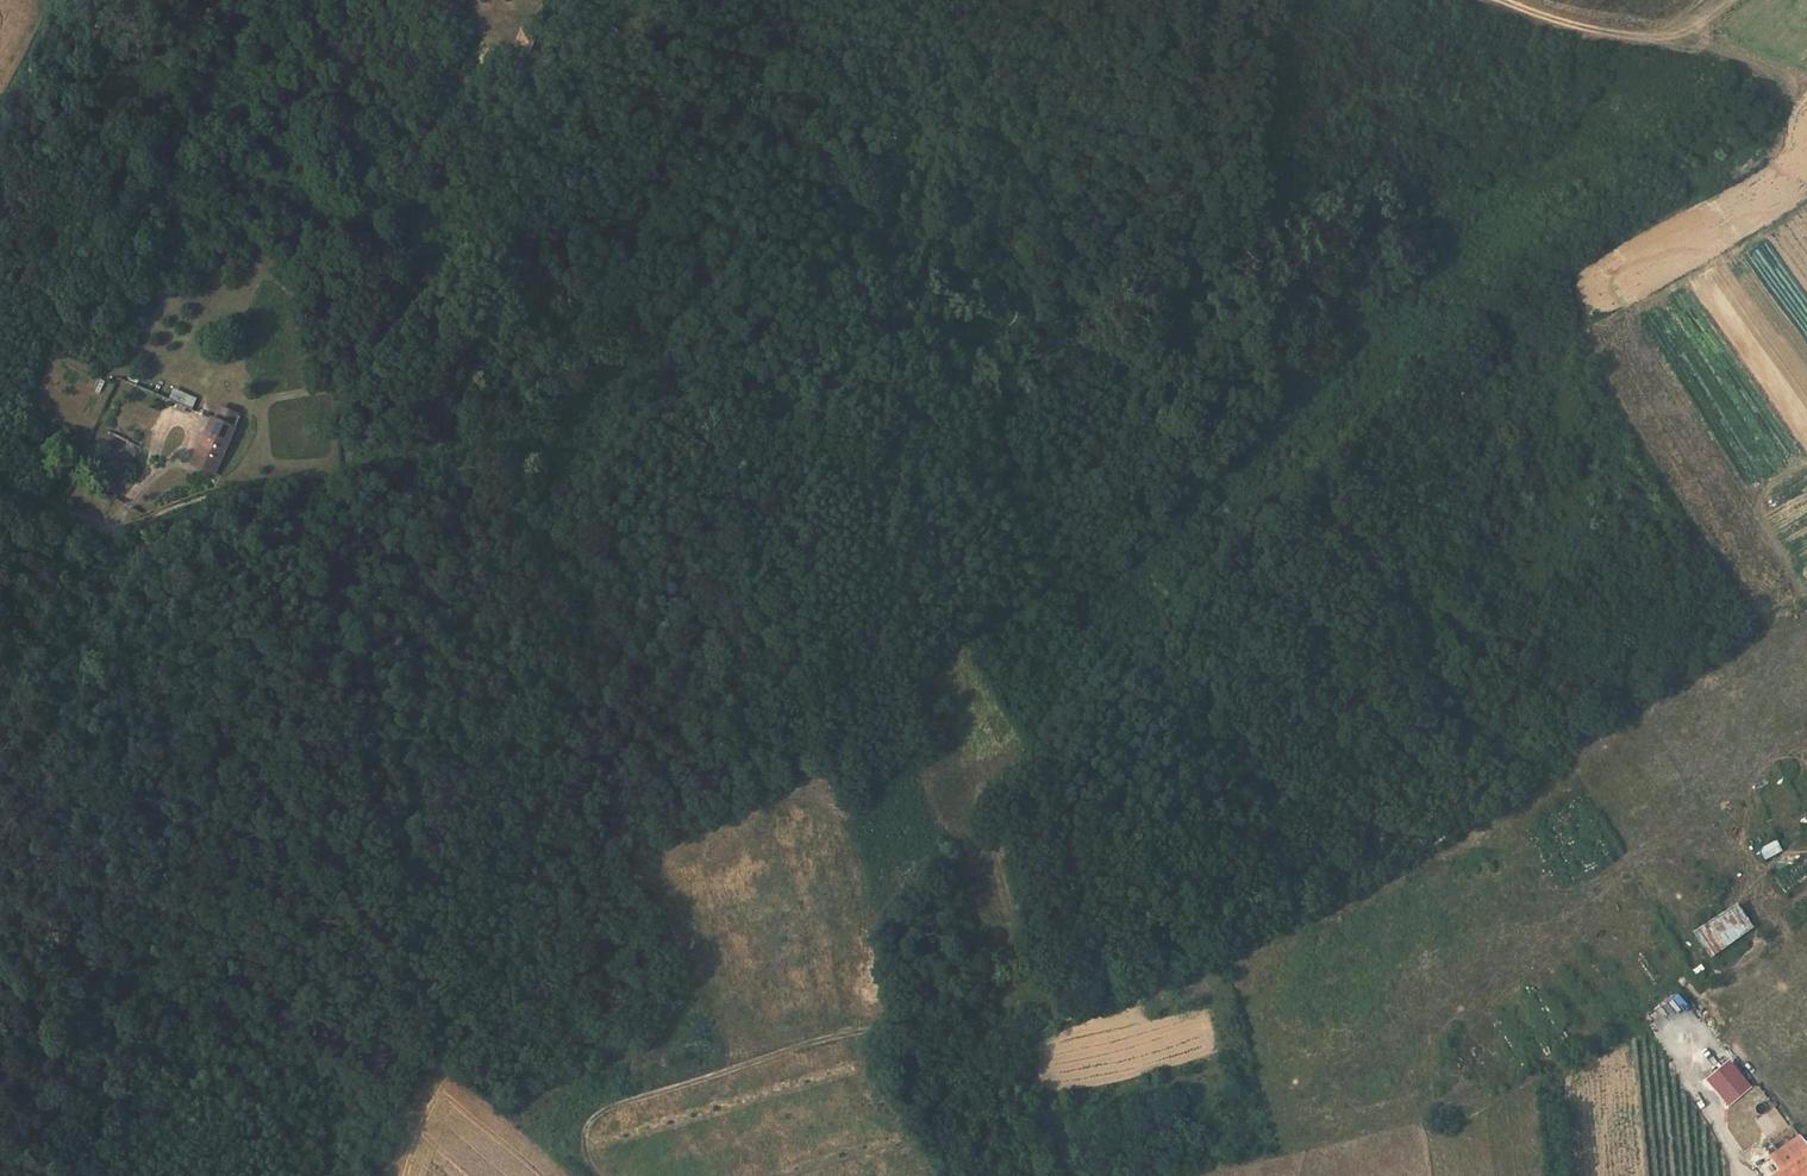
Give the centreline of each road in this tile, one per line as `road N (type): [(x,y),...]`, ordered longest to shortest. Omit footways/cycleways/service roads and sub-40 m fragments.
road 1 (track): [(595,1175),(580,1137),(607,1106),(850,1031),(1013,1025),(1064,1015),(1253,939),(1438,839)]
road 2 (track): [(76,0),(188,61),(280,153),(305,164),(356,167)]
road 3 (residential): [(0,482),(111,528)]

